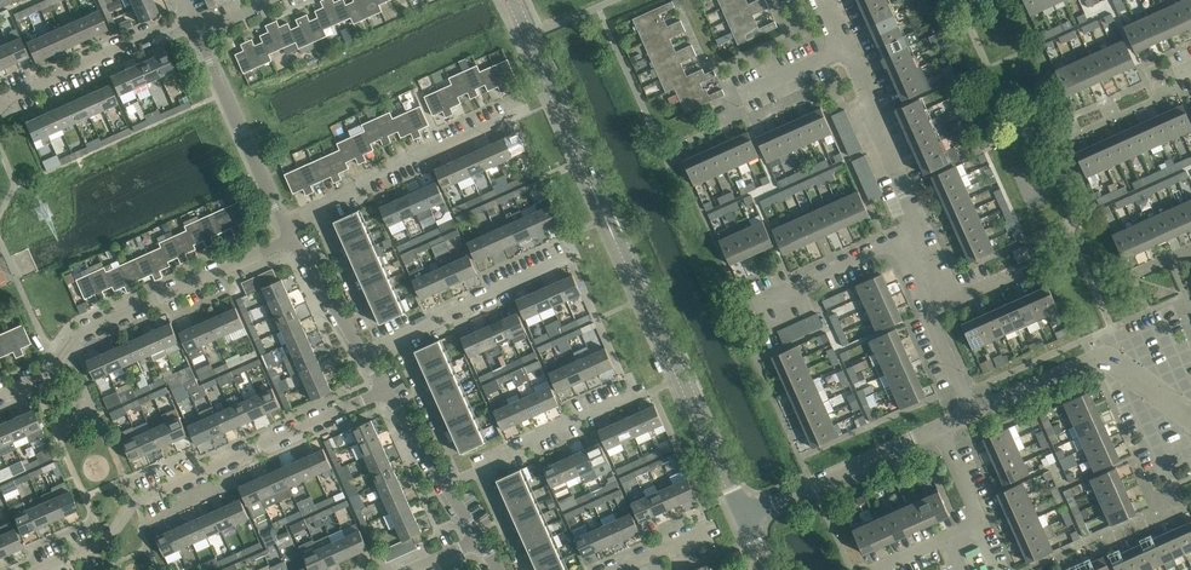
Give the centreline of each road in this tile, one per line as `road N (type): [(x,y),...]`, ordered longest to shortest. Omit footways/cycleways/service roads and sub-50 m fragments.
road 1 (unclassified): [(744,517),(513,0)]
road 2 (residential): [(44,569),(108,539),(135,502),(386,390)]
road 3 (residential): [(0,394),(45,373),(84,332),(291,238)]
road 4 (residential): [(286,228),(530,110)]
road 5 (unclassified): [(1190,427),(1103,367),(1046,377),(969,412)]
road 6 (residential): [(361,354),(568,257)]
road 7 (residential): [(286,228),(196,31)]
road 8 (unclassified): [(940,426),(744,517)]
road 9 (residential): [(0,109),(190,17)]
road 10 (residential): [(442,486),(632,397)]
road 11 (residential): [(919,240),(837,51)]
road 12 (residential): [(748,310),(882,248),(919,240)]
road 13 (residential): [(948,540),(980,525),(940,426)]
road 14 (residential): [(361,354),(291,238)]

